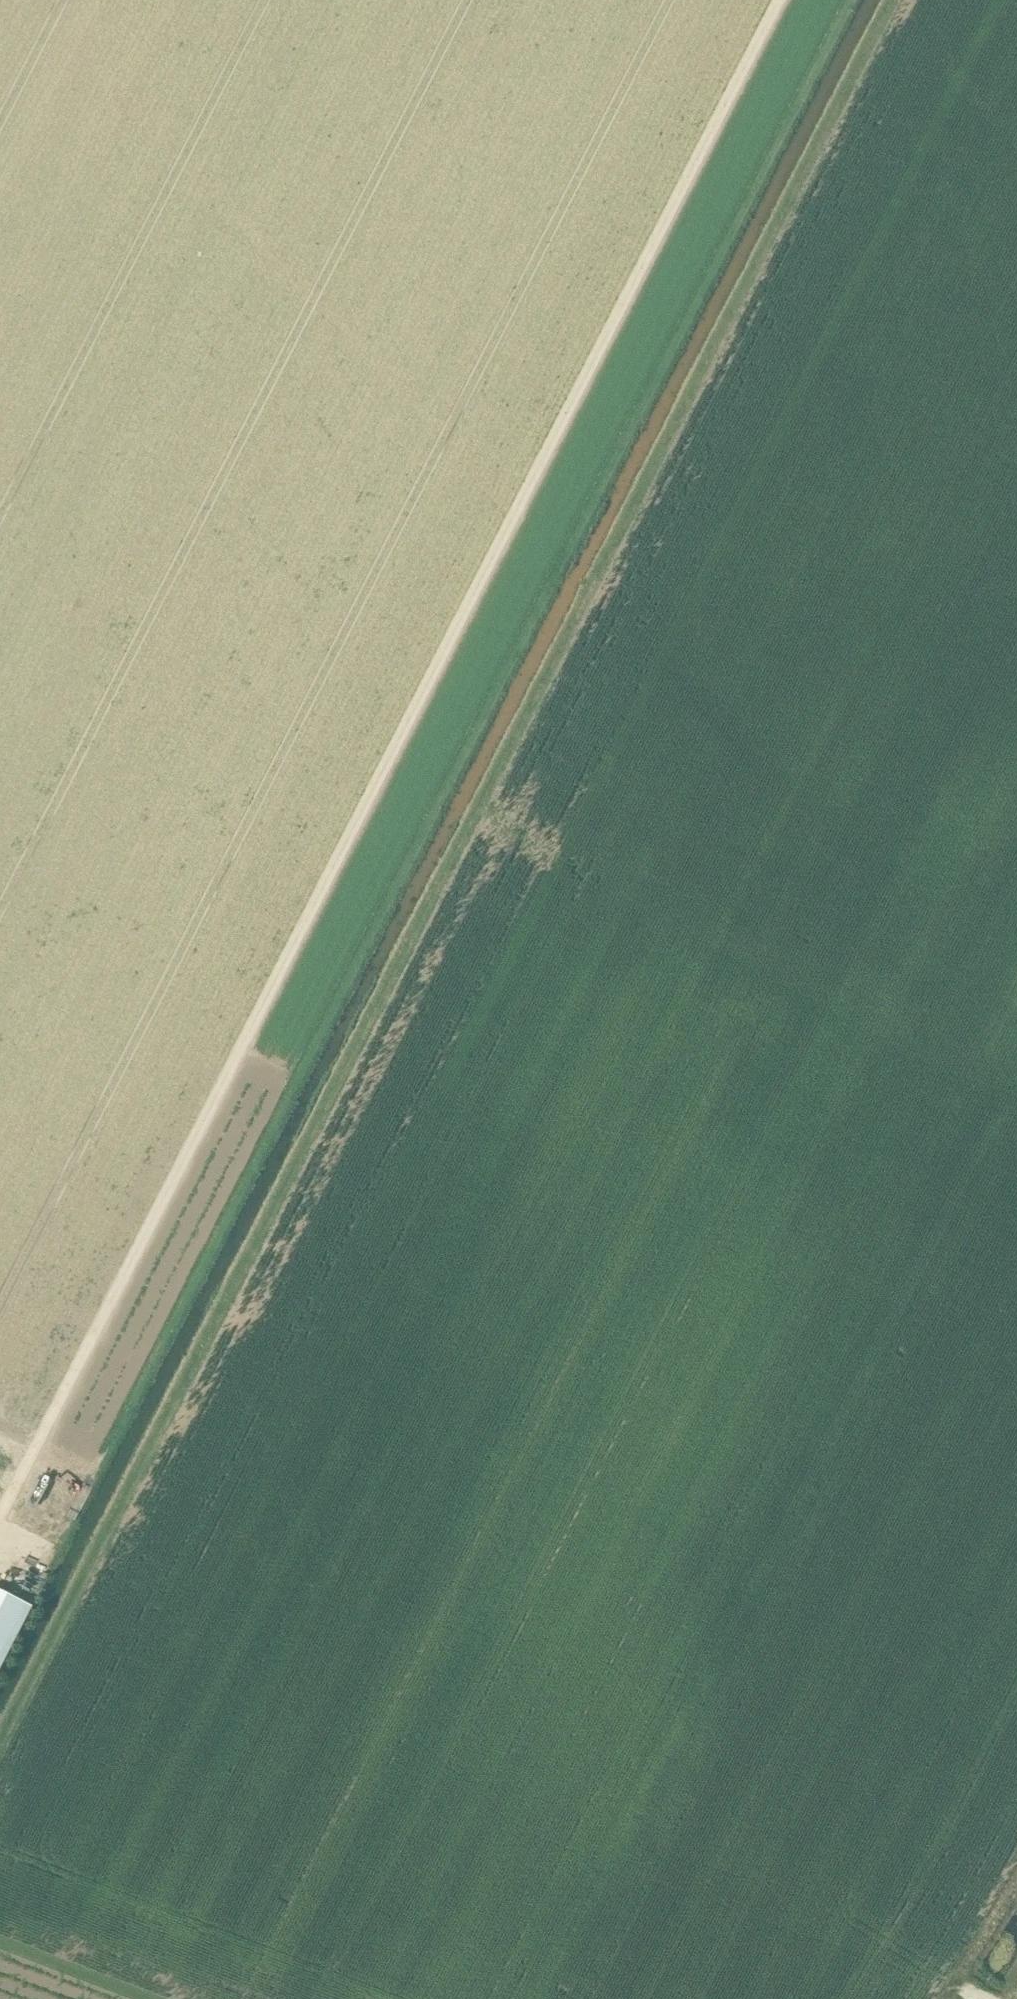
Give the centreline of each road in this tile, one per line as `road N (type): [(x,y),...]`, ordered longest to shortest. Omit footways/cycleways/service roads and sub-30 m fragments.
road 1 (track): [(13,1484),(779,0)]

